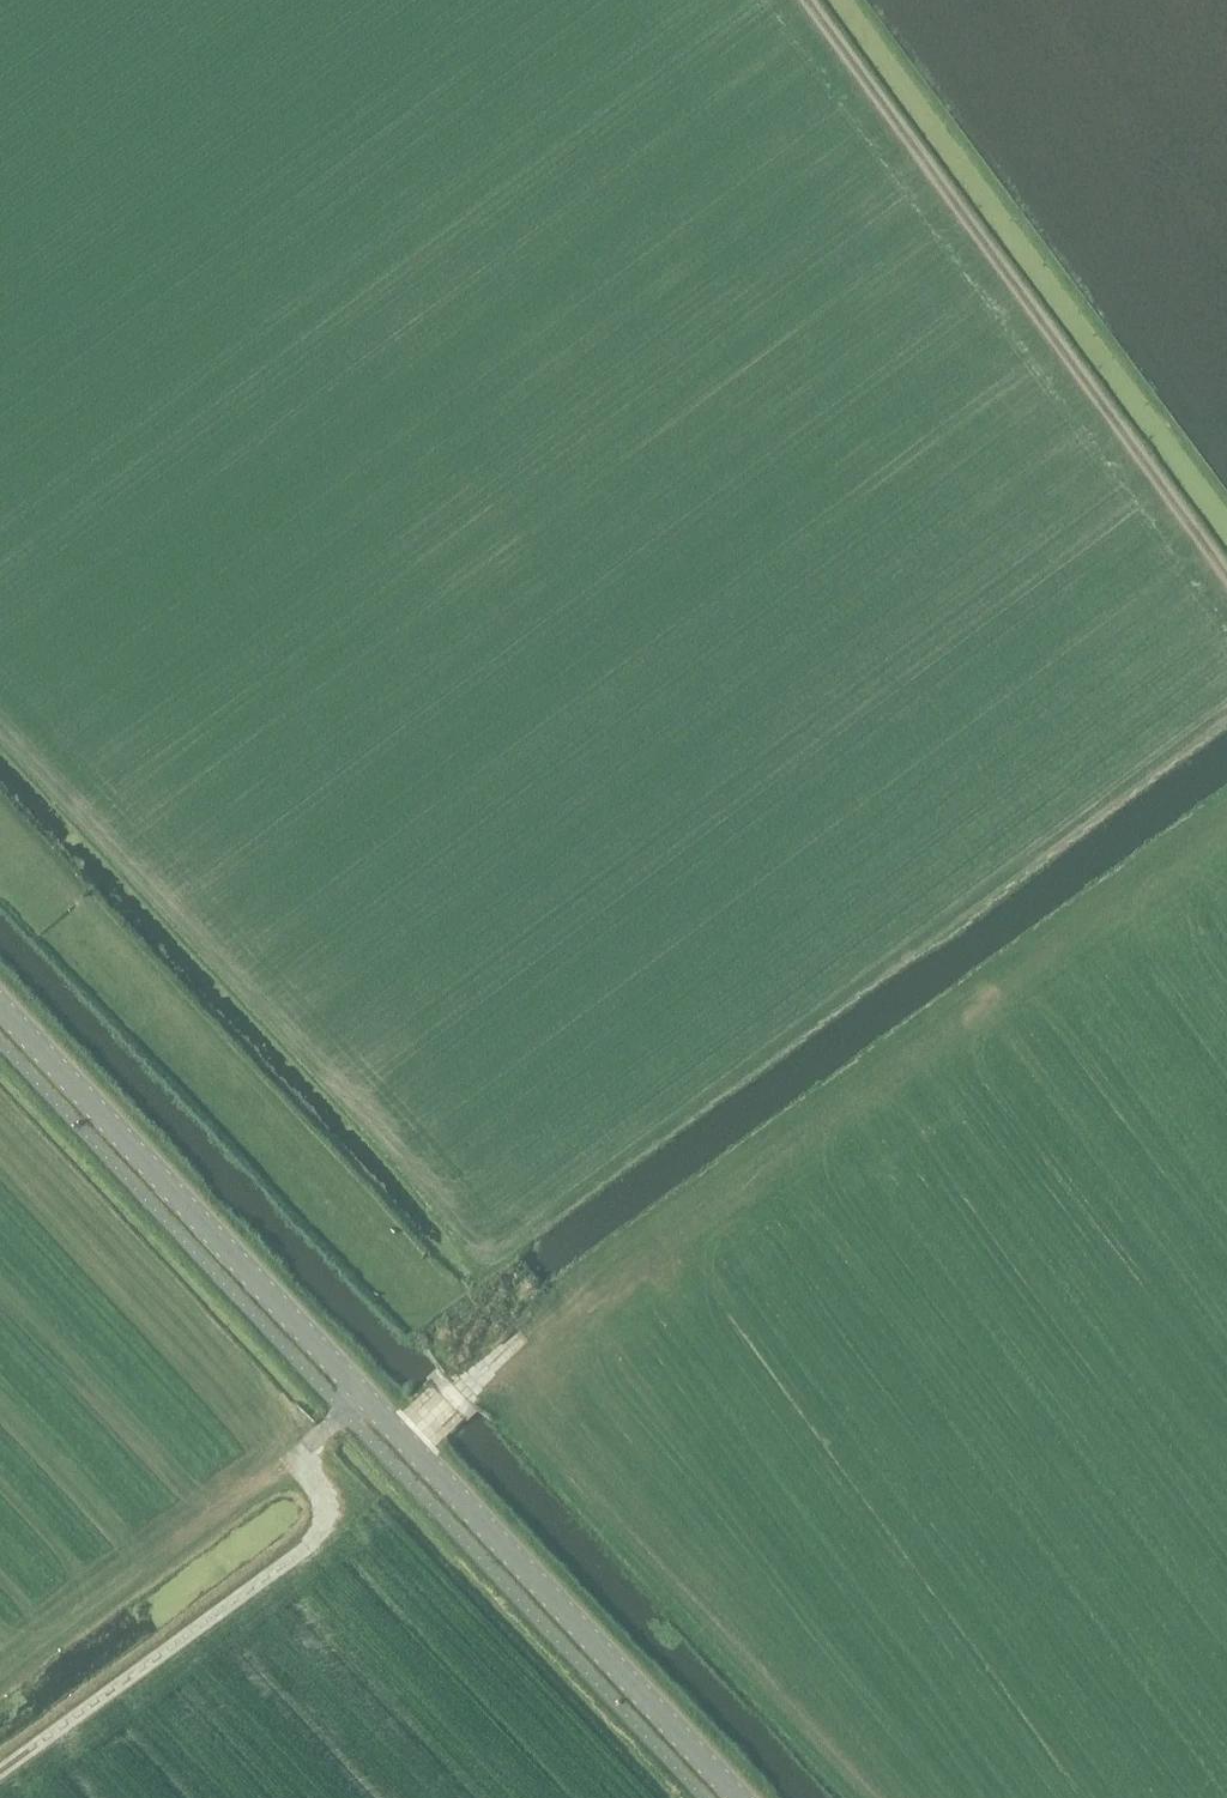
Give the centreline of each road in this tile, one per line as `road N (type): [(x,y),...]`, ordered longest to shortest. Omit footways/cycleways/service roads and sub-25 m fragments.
road 1 (tertiary): [(736,1797),(0,1008)]

